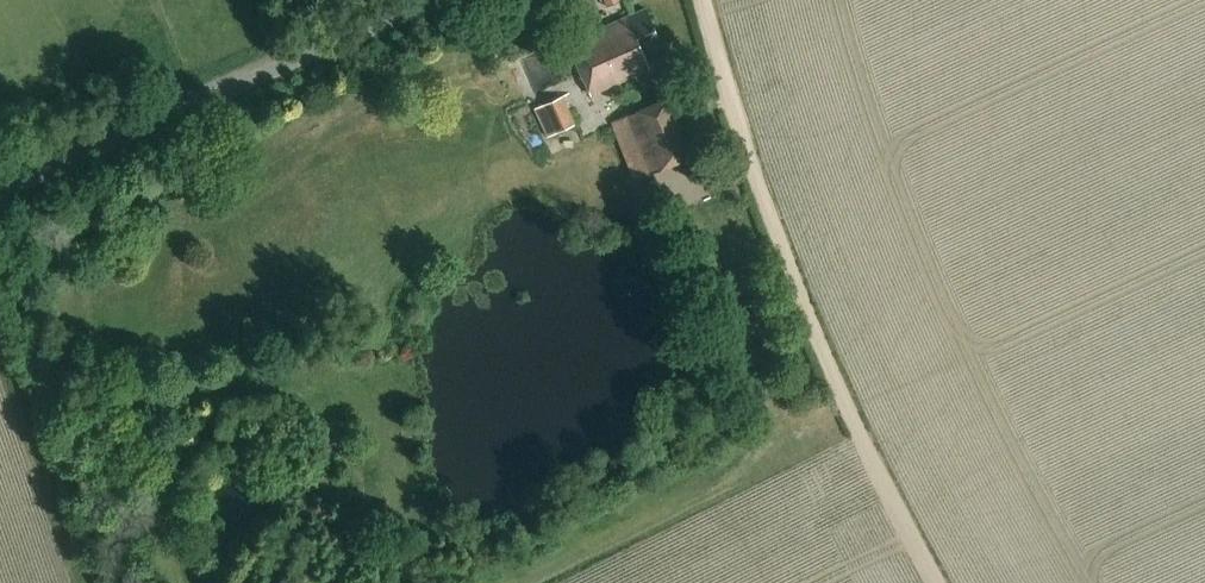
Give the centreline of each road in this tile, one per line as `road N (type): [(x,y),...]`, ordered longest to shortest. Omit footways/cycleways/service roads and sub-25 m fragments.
road 1 (track): [(699,0),(758,197),(803,312),(938,582)]
road 2 (unclassified): [(0,187),(436,0)]

